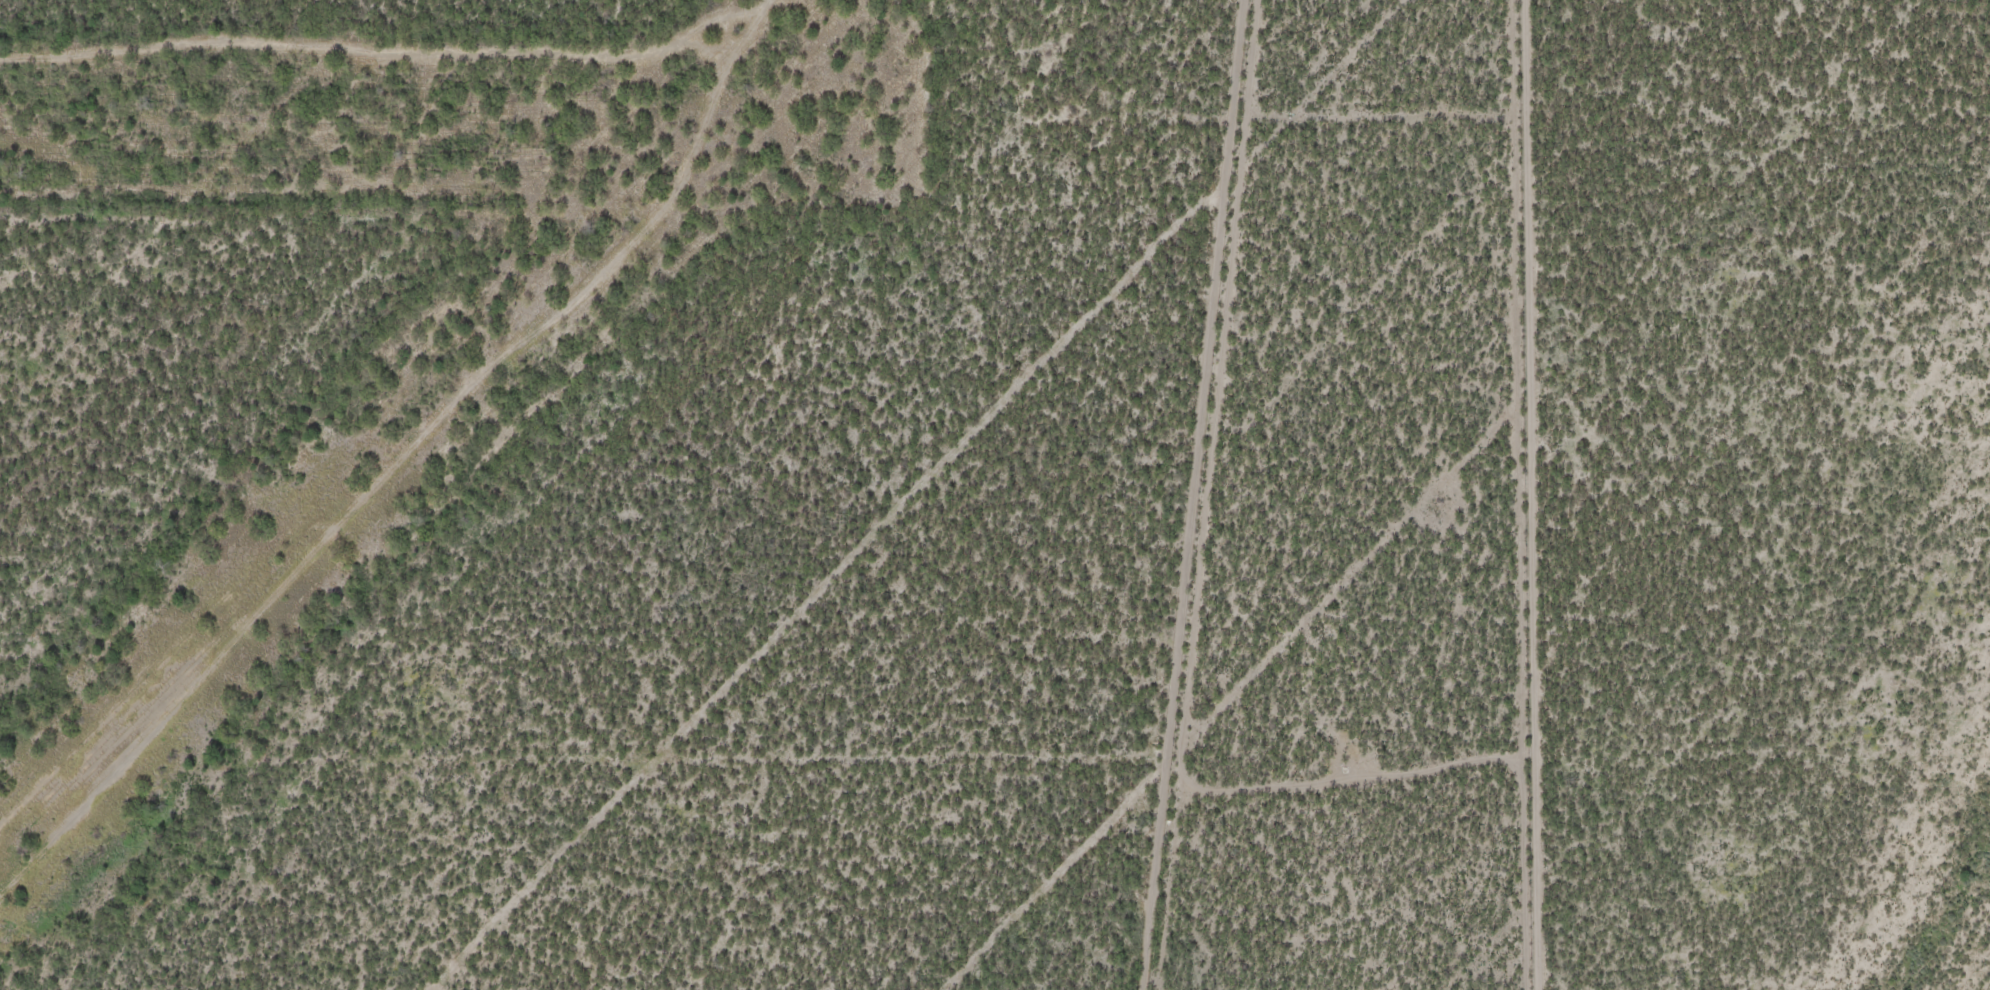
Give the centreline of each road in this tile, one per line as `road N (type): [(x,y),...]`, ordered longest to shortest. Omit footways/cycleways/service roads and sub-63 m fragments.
road 1 (track): [(1794,0),(1989,323)]
road 2 (track): [(1989,71),(1885,0)]

